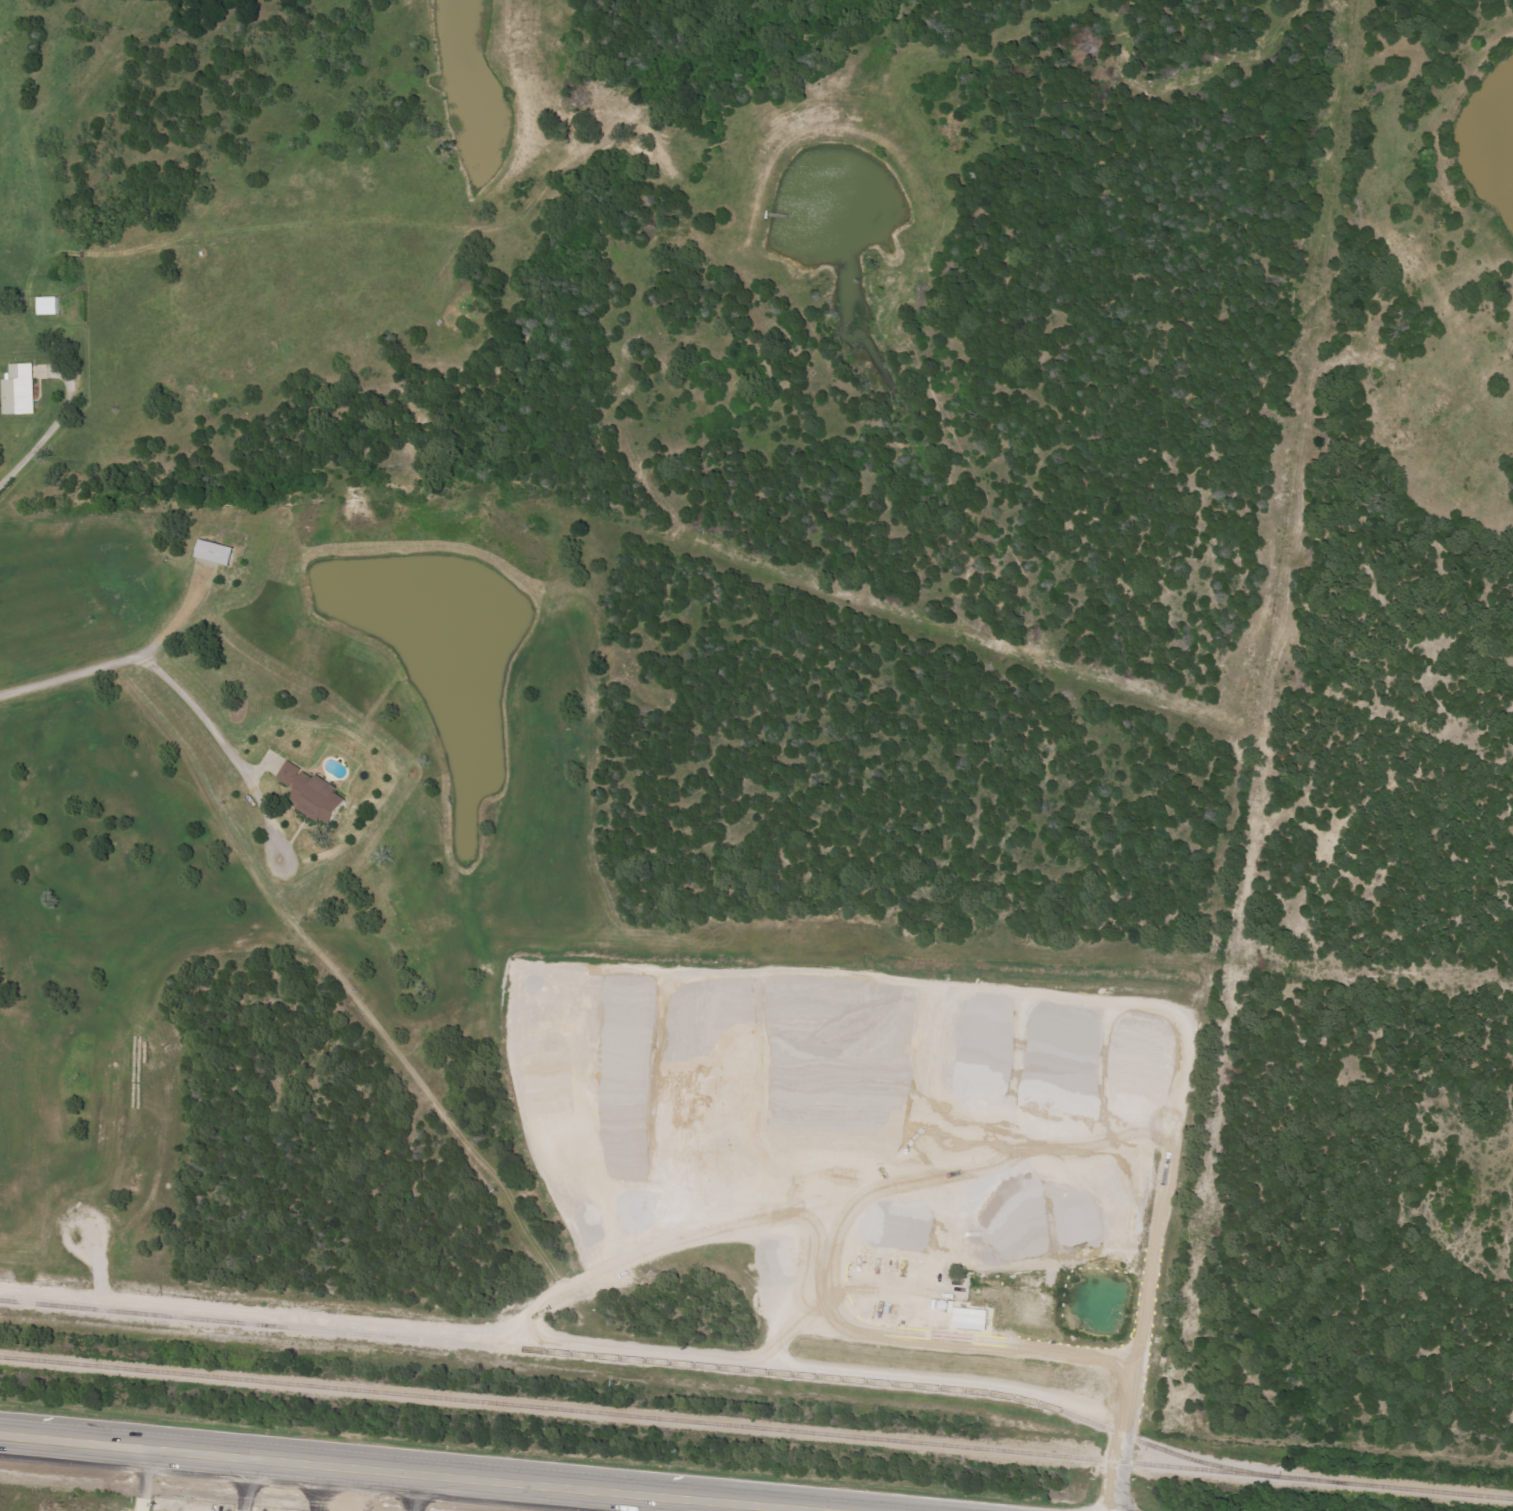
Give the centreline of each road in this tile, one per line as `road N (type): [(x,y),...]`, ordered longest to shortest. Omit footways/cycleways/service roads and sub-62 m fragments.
road 1 (trunk): [(814,1510),(0,1435)]

